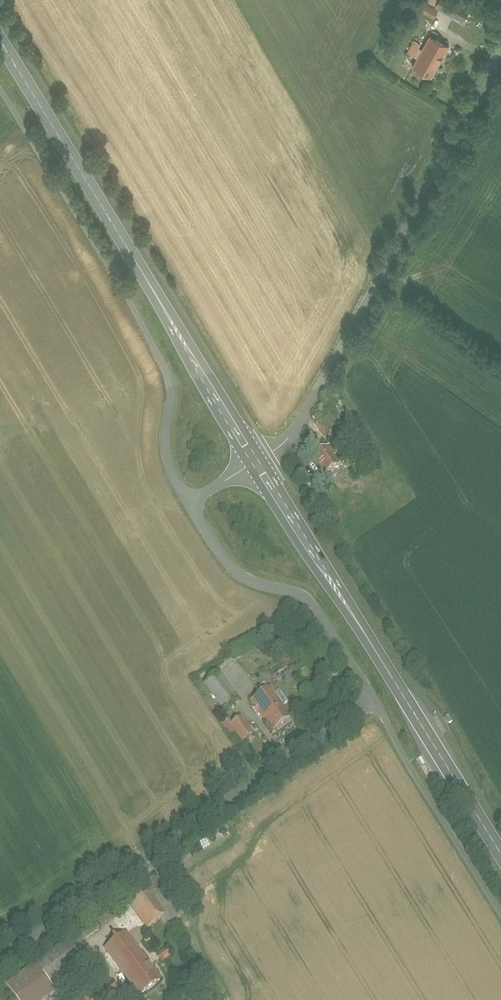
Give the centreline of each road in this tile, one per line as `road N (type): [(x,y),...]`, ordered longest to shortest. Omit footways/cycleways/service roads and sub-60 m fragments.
road 1 (primary): [(0,39),(256,465)]
road 2 (residential): [(500,62),(292,431),(256,465)]
road 3 (residential): [(190,505),(168,464),(172,385),(166,369),(0,87)]
road 4 (primary): [(256,465),(500,855)]
road 5 (residential): [(375,703),(0,963)]
road 6 (residential): [(190,505),(237,573),(311,600),(375,703)]
road 7 (residential): [(500,916),(375,703)]

